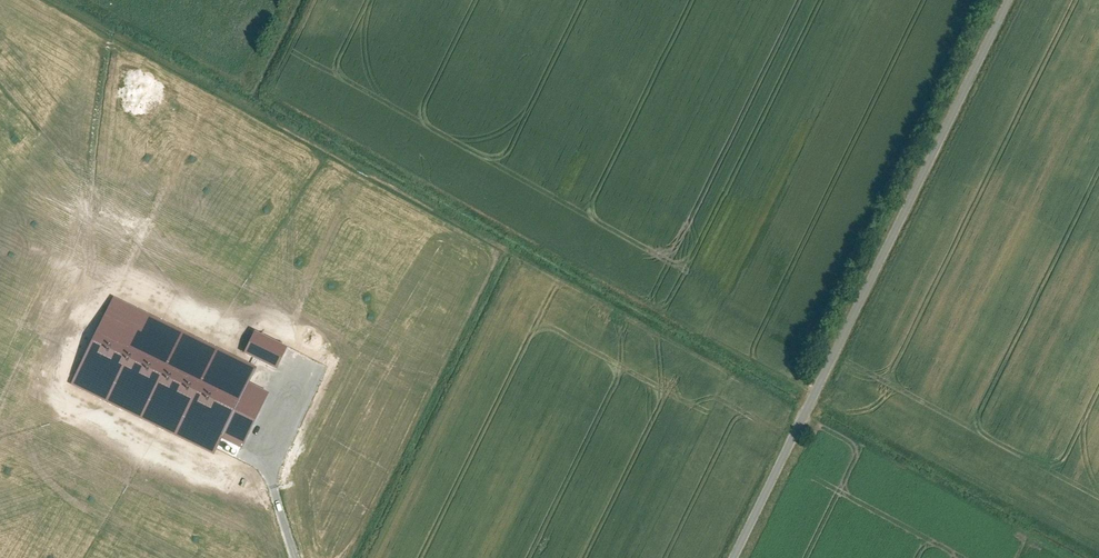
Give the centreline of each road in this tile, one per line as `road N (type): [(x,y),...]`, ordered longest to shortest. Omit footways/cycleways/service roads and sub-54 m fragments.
road 1 (unclassified): [(730,557),(1003,0)]

